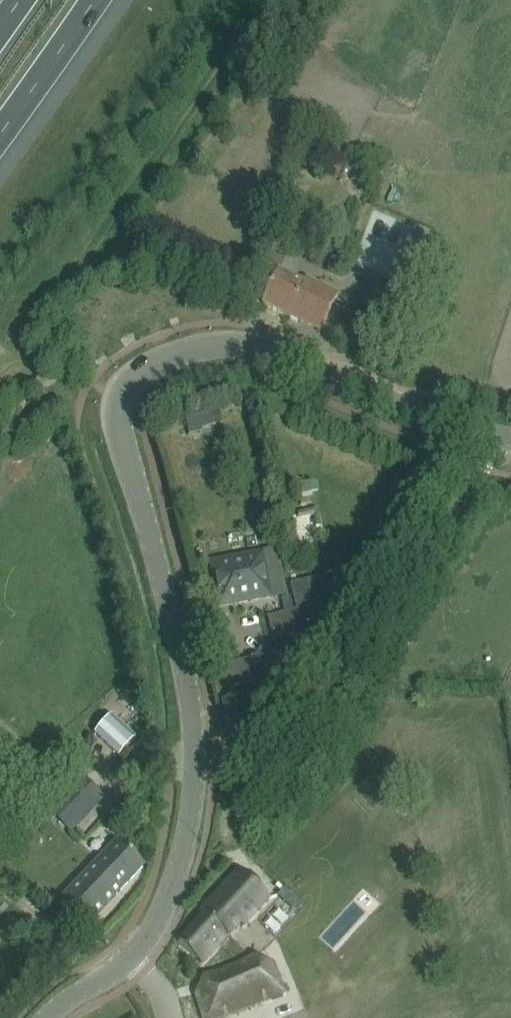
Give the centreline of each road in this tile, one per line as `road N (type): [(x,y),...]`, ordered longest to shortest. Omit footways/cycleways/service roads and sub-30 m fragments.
road 1 (unclassified): [(135,959),(181,855),(190,786),(177,648),(118,447),(116,411),(130,380),(169,359)]
road 2 (unclassified): [(229,811),(315,729),(490,442)]
road 3 (unclassified): [(490,442),(258,351),(202,346),(169,359)]
road 4 (motorway): [(0,135),(94,0)]

